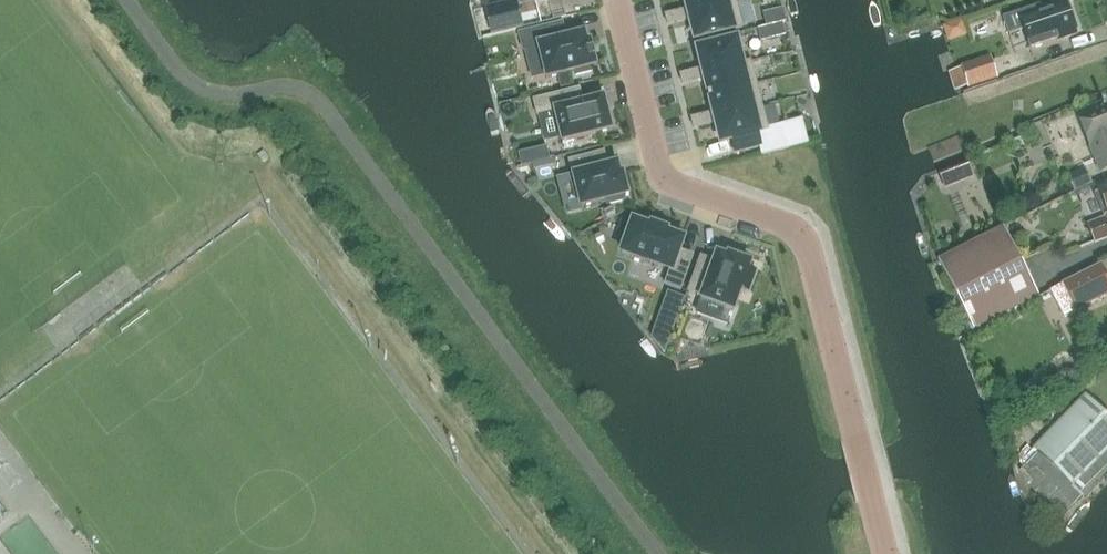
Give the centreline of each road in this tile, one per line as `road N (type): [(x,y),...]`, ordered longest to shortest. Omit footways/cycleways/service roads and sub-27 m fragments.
road 1 (residential): [(887,553),(805,247),(779,224),(659,177),(614,0)]

